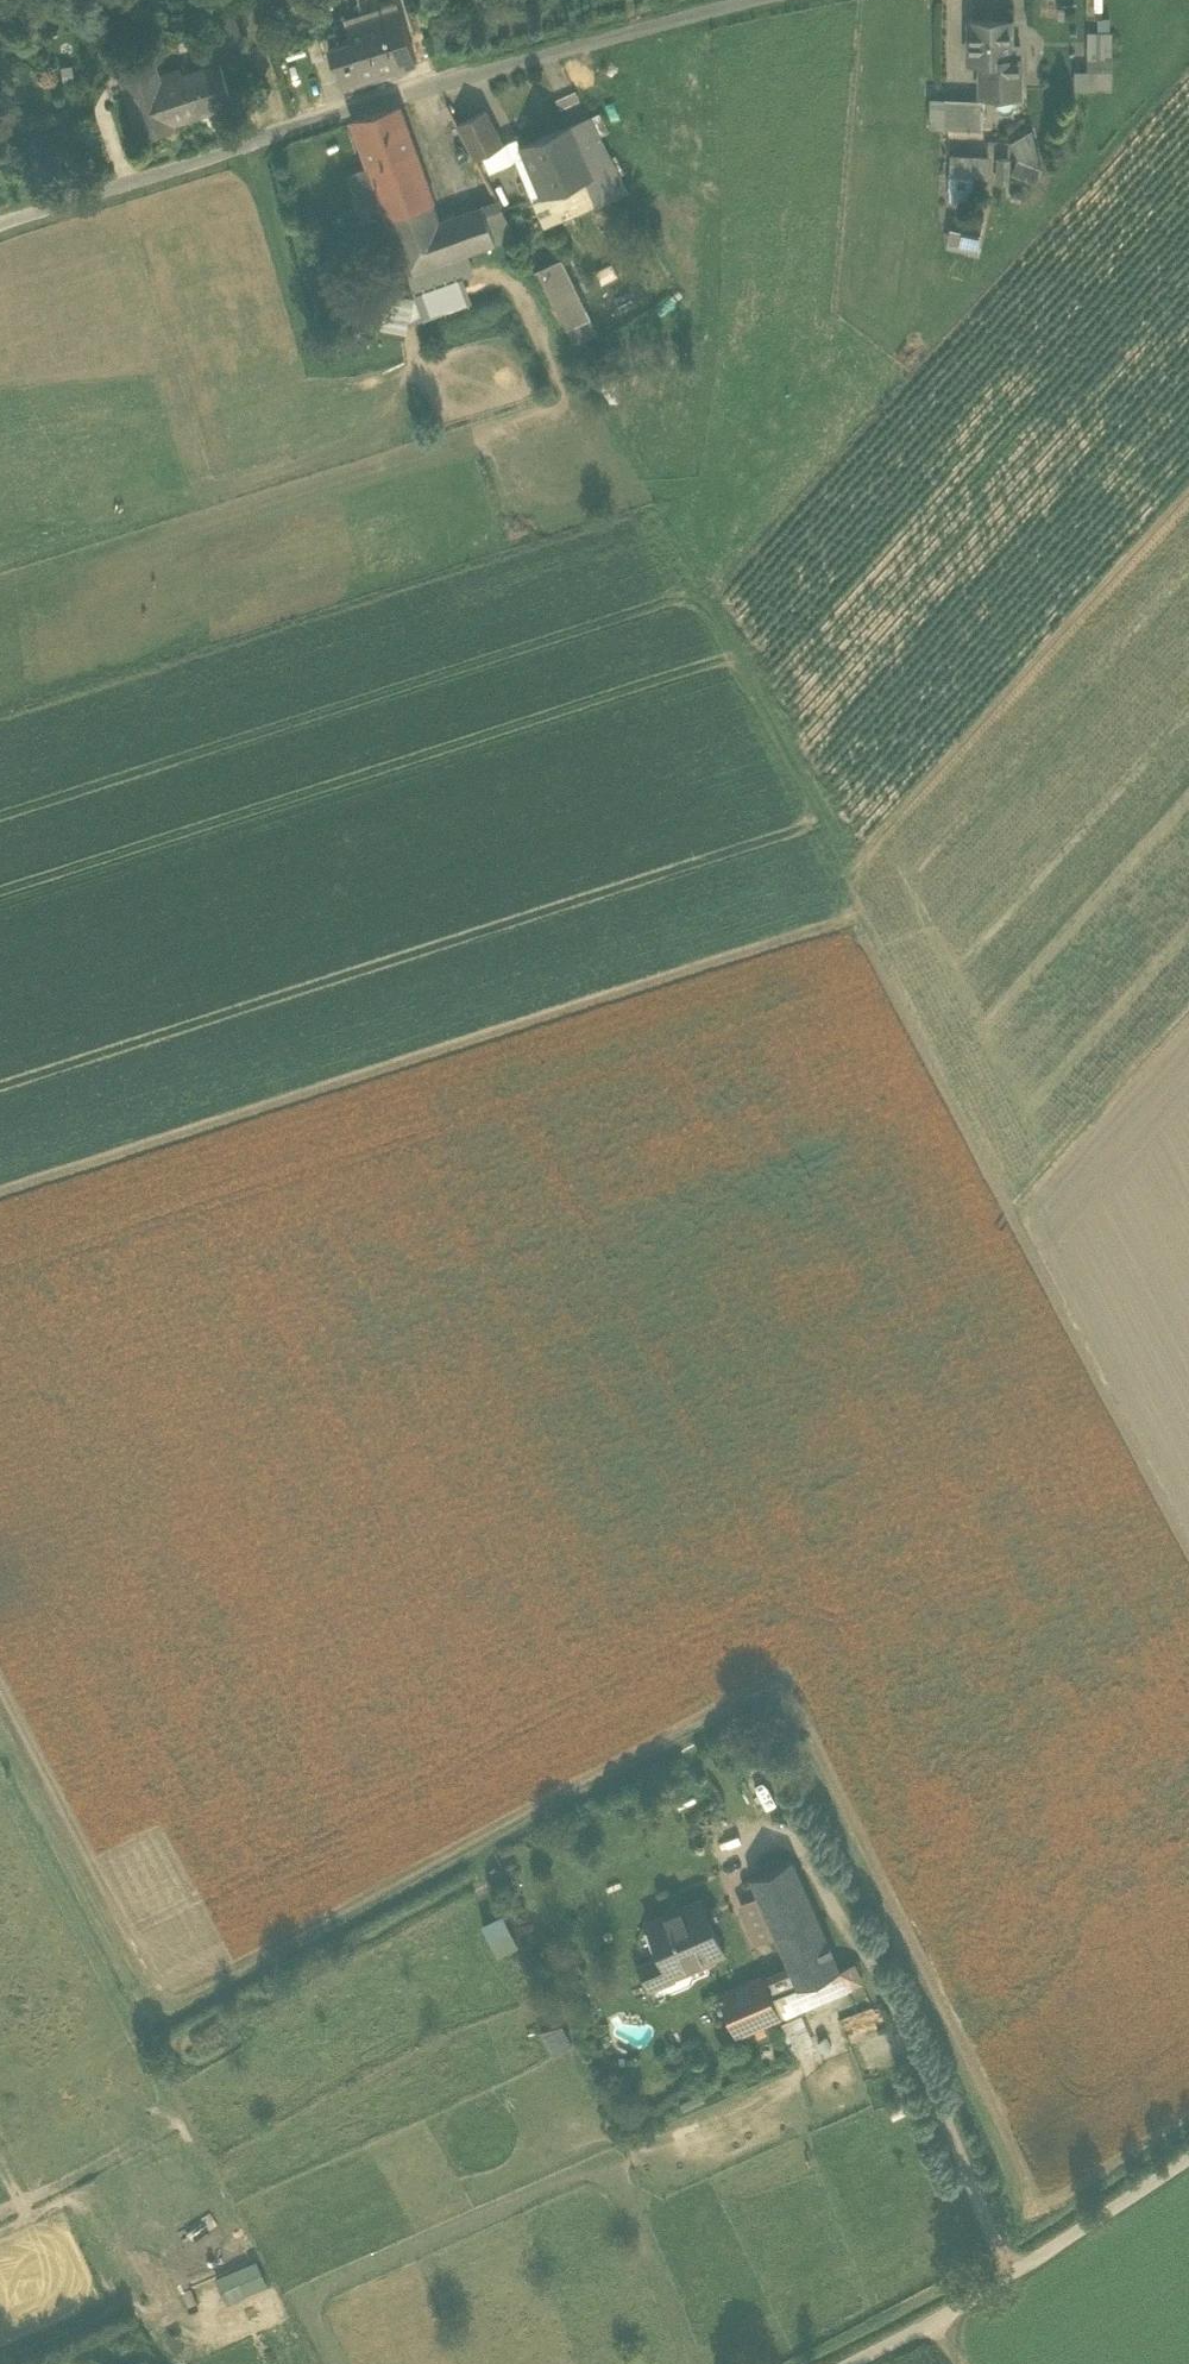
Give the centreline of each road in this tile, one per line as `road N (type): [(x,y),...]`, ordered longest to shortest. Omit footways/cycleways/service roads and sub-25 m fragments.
road 1 (unclassified): [(759,0),(407,95),(0,221)]
road 2 (unclassified): [(842,1897),(1025,2265)]
road 3 (unclassified): [(1025,2265),(854,2363)]
road 4 (unclassified): [(1188,2157),(1025,2265)]

